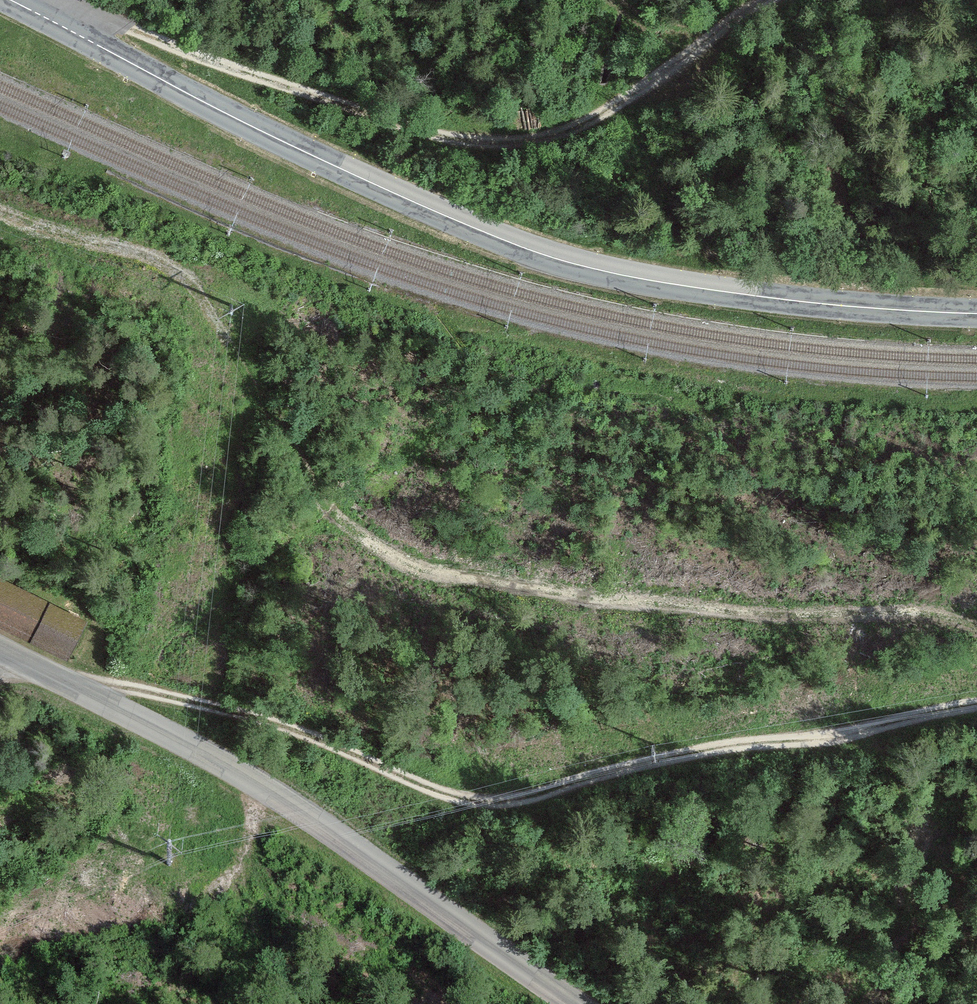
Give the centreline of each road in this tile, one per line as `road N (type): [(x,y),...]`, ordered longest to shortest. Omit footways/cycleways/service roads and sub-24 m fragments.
road 1 (primary): [(10,0),(278,139),(539,253),(727,292),(976,314)]
road 2 (track): [(80,693),(143,693),(253,718),(437,794),(508,803),(689,757),(976,715)]
road 3 (track): [(31,0),(435,139),(526,140),(592,119),(762,0)]
road 4 (tertiary): [(0,654),(245,781),(568,1003)]

